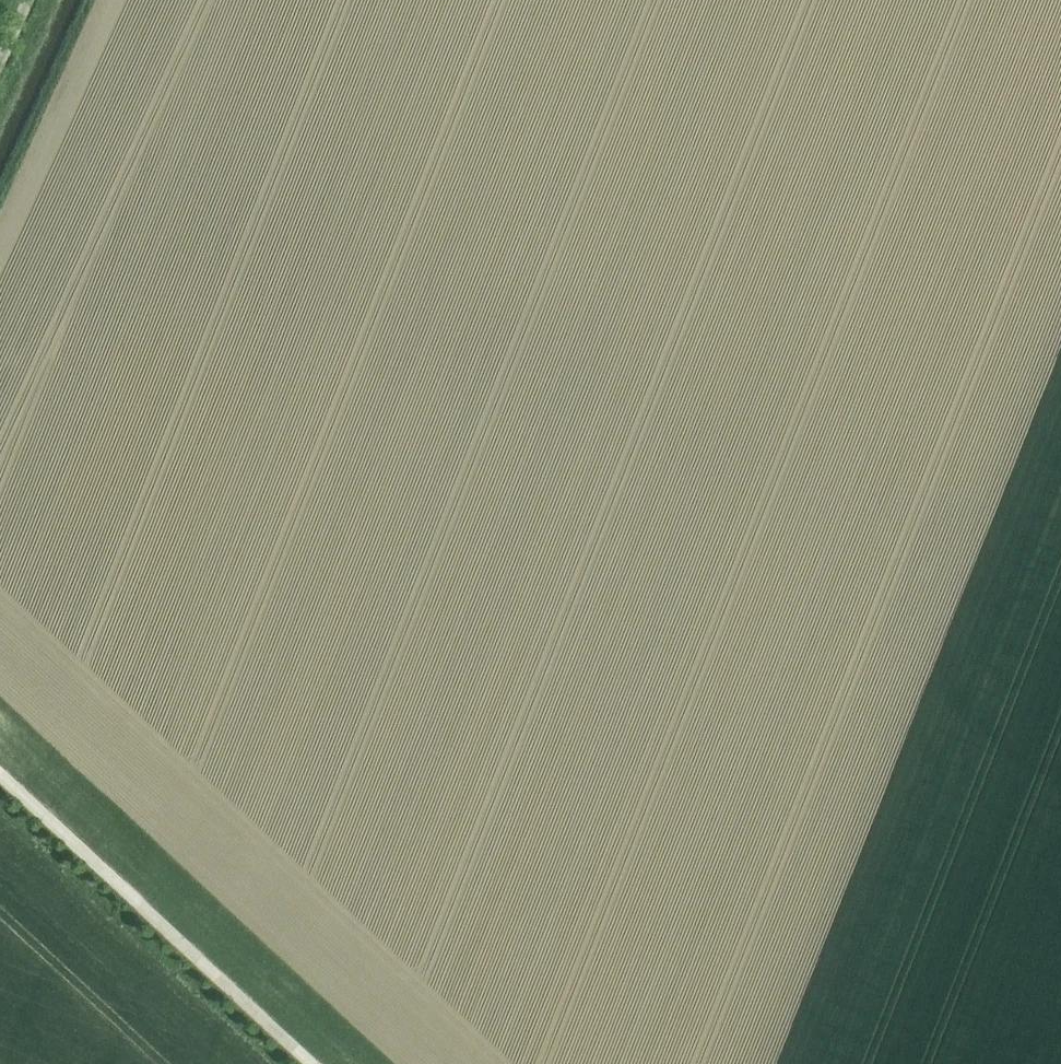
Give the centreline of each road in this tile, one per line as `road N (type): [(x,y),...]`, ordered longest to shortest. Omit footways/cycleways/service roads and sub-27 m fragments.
road 1 (unclassified): [(312,1063),(0,775)]

